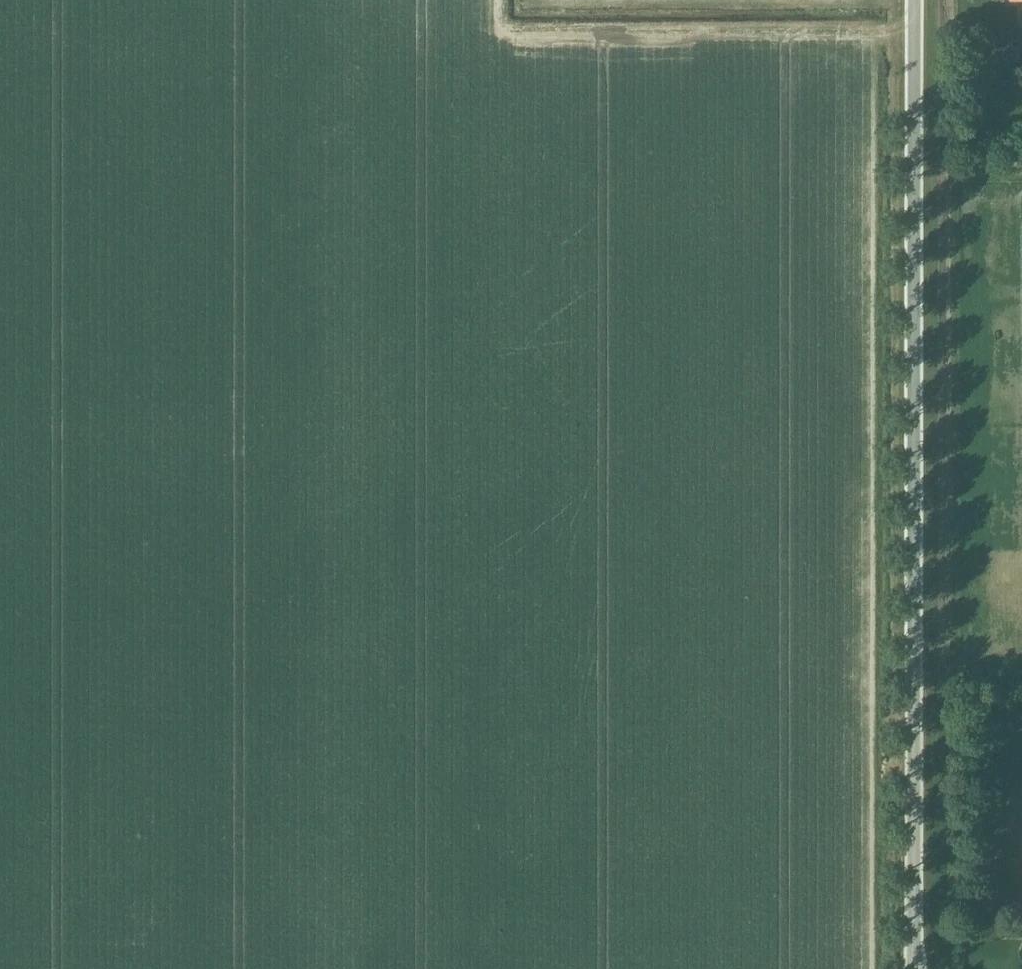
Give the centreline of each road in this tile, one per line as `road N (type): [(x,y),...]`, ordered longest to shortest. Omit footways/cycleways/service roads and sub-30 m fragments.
road 1 (unclassified): [(914,968),(914,0)]

